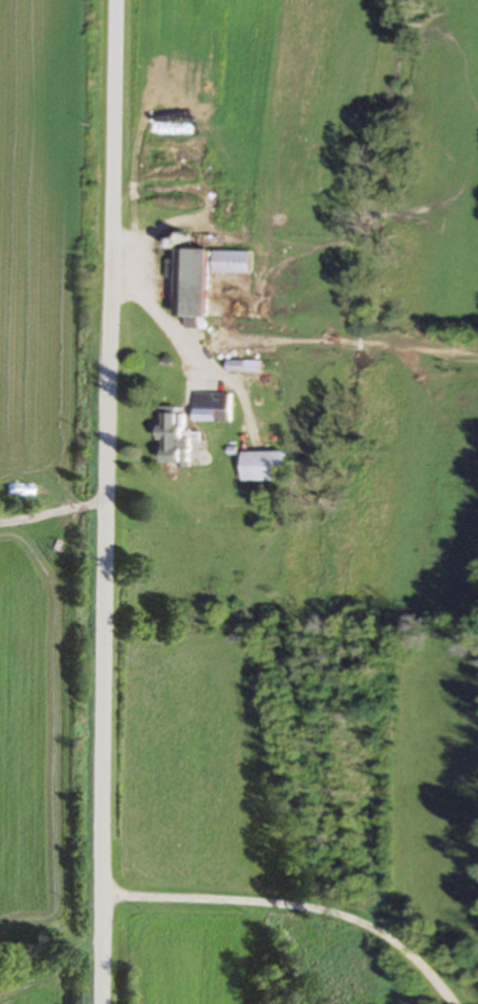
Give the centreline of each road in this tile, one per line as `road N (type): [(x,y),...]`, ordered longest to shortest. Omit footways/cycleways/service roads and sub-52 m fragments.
road 1 (residential): [(103,1003),(117,0)]
road 2 (residential): [(104,919),(292,896),(411,955),(451,1003)]

